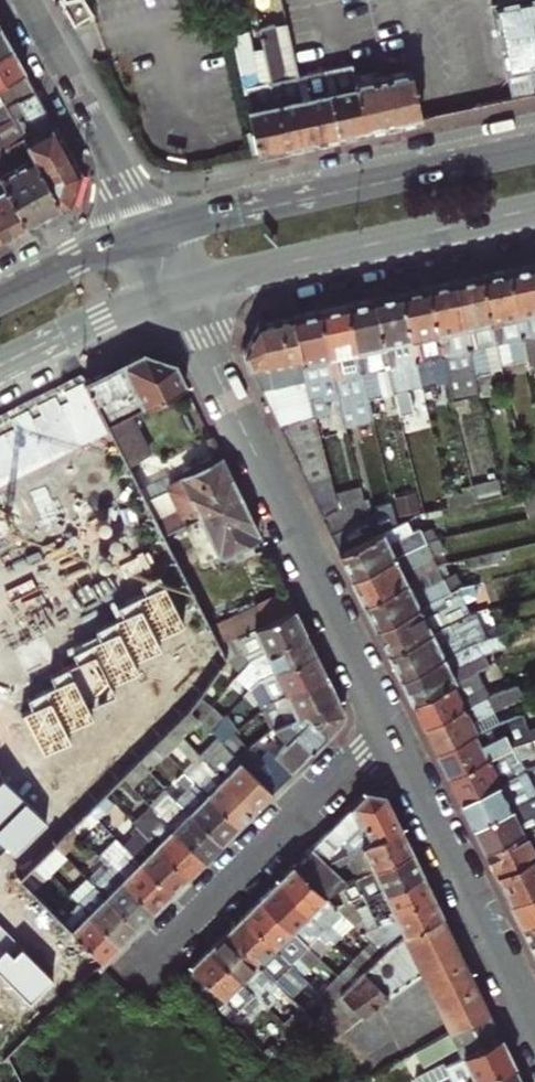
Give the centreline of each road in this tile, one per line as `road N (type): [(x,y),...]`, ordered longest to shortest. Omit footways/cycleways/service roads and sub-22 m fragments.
road 1 (tertiary): [(389,726),(176,290)]
road 2 (primary): [(534,145),(151,231)]
road 3 (primary): [(176,290),(534,209)]
road 4 (residential): [(138,978),(389,726)]
road 5 (tertiary): [(534,1033),(389,726)]
road 6 (tertiary): [(151,231),(26,0)]
road 7 (primary): [(0,365),(176,290)]
road 8 (primary): [(151,231),(0,300)]

